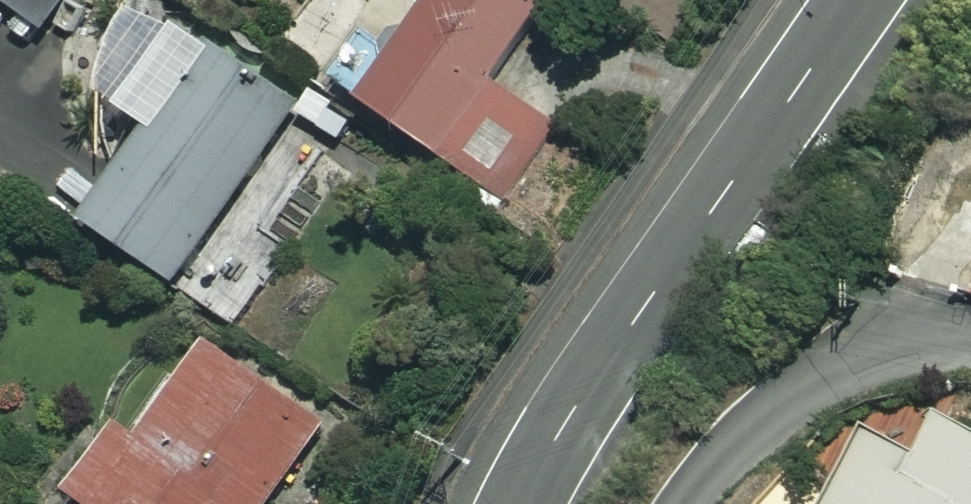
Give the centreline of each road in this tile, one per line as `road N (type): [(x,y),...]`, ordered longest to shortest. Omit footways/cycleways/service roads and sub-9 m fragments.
road 1 (tertiary): [(858,0),(562,428),(521,503)]
road 2 (residential): [(970,338),(906,335),(827,371),(762,416),(682,503)]

